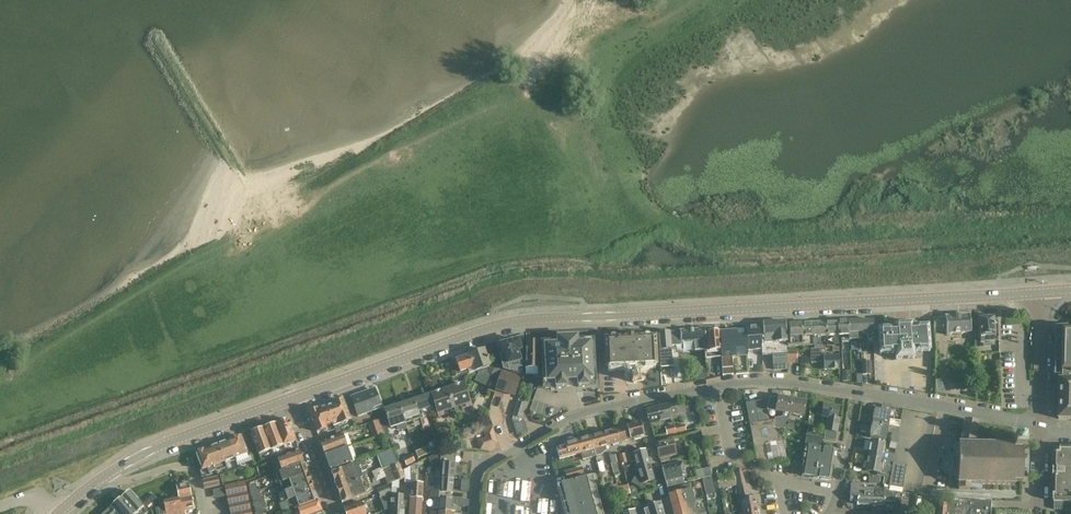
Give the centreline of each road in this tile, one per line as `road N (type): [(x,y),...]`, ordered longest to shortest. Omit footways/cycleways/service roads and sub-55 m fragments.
road 1 (track): [(697,0),(600,49),(594,67),(557,90),(445,131),(332,191),(304,217),(180,277),(0,383)]
road 2 (tertiary): [(293,398),(527,321),(1041,293)]
road 3 (residential): [(637,402),(556,425),(486,467),(475,513)]
road 4 (tertiary): [(110,473),(144,452),(293,398)]
road 5 (residential): [(1039,427),(857,392)]
road 6 (residential): [(857,392),(719,386)]
road 7 (unclassified): [(1039,427),(1041,293)]
road 8 (residential): [(203,513),(197,475),(187,467),(122,481),(110,473)]
road 9 (residential): [(719,386),(730,453),(778,481)]

